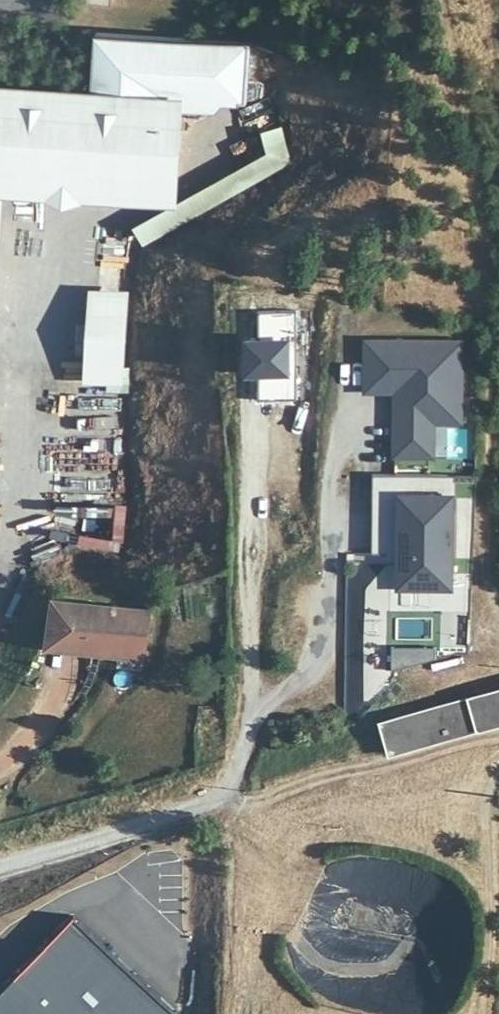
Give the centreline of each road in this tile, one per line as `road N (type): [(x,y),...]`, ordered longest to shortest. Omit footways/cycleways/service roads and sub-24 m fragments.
road 1 (track): [(445,0),(478,151),(490,260),(493,408),(483,584),(498,605)]
road 2 (track): [(498,772),(487,812),(493,864),(488,1013)]

